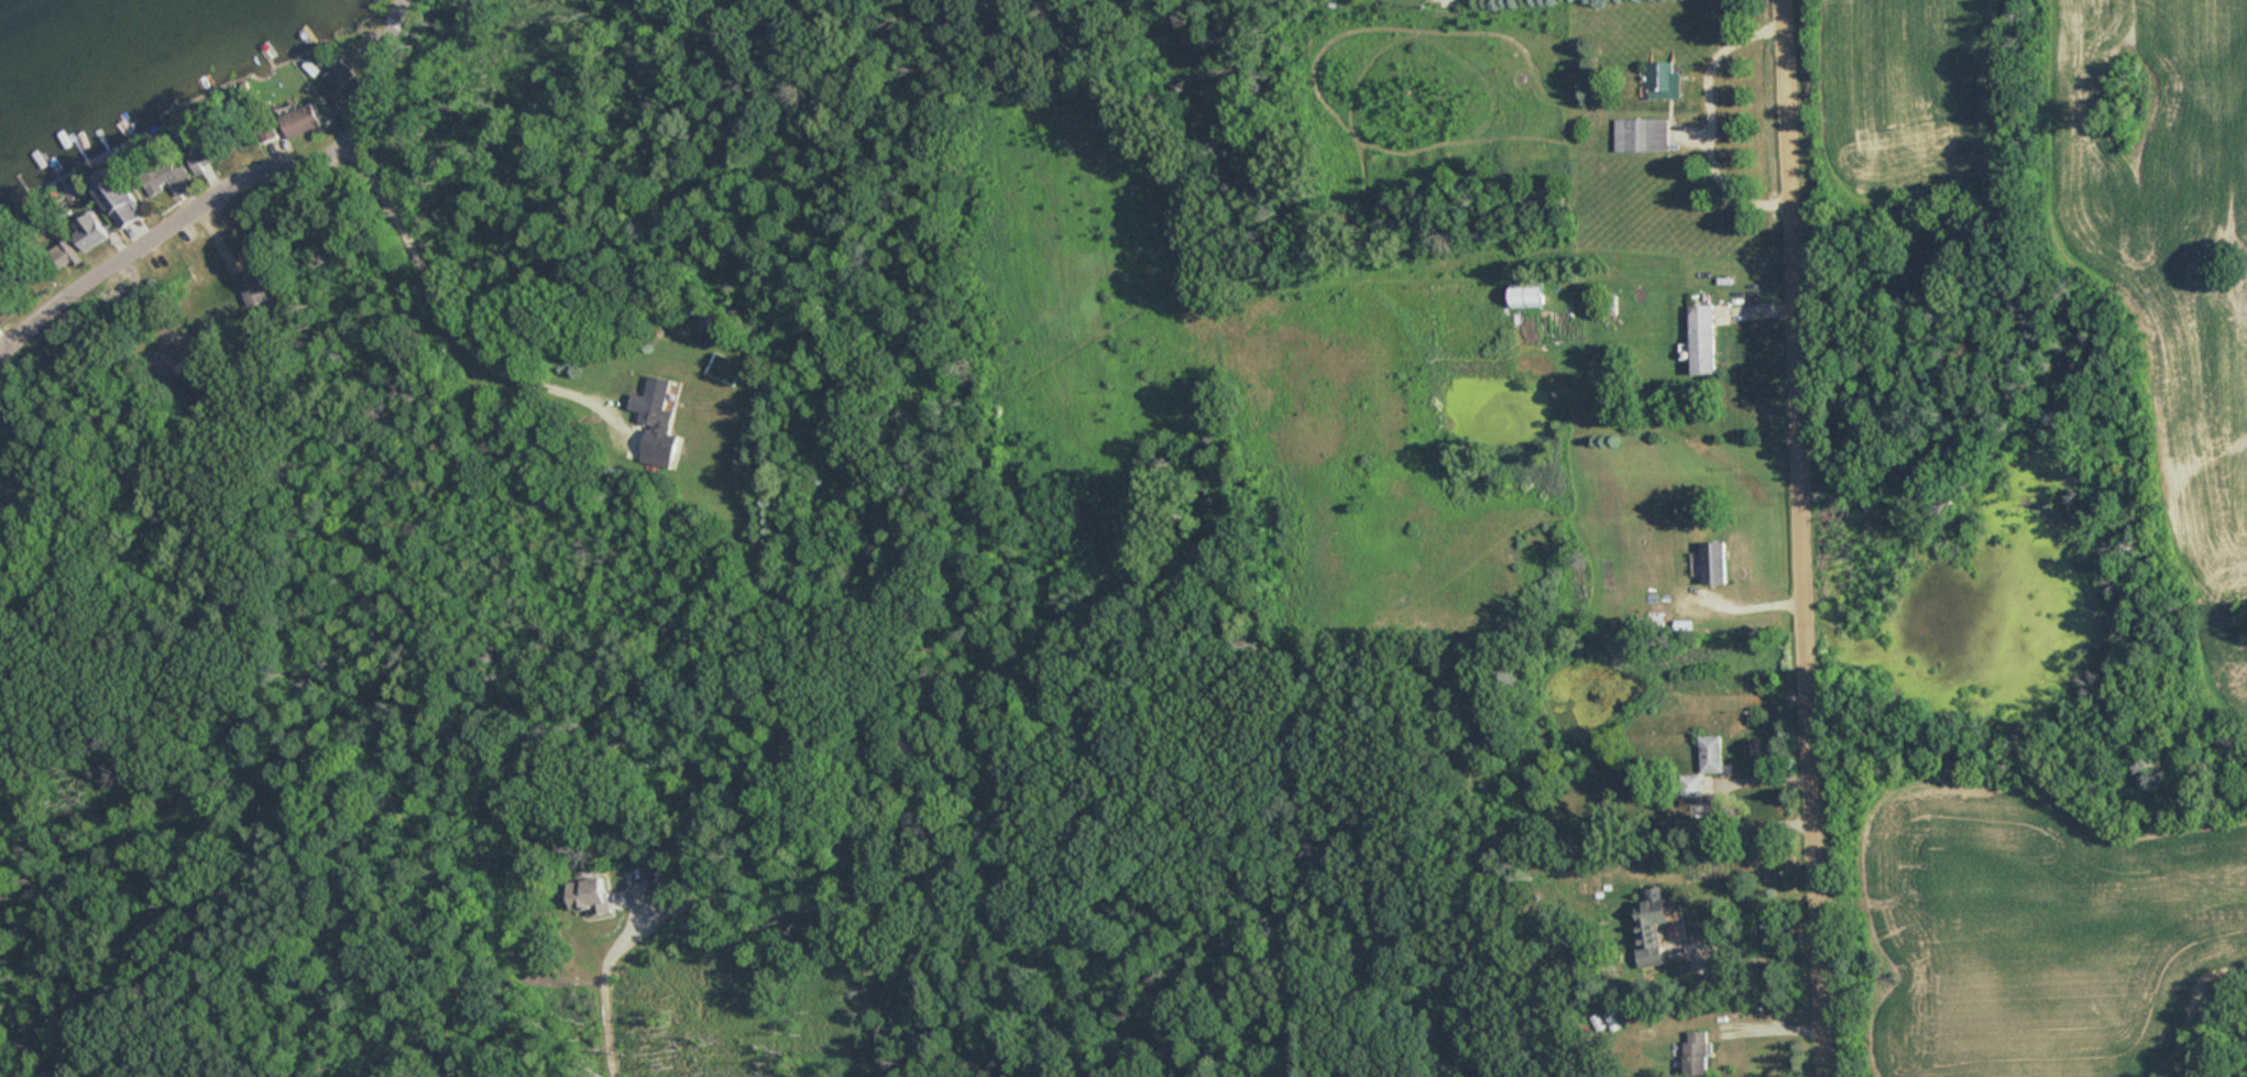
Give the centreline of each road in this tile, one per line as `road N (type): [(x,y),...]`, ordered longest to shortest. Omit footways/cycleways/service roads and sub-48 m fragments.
road 1 (residential): [(1787,0),(1829,1076)]
road 2 (residential): [(0,358),(65,303),(246,177),(327,152),(349,134),(376,79),(400,0)]

